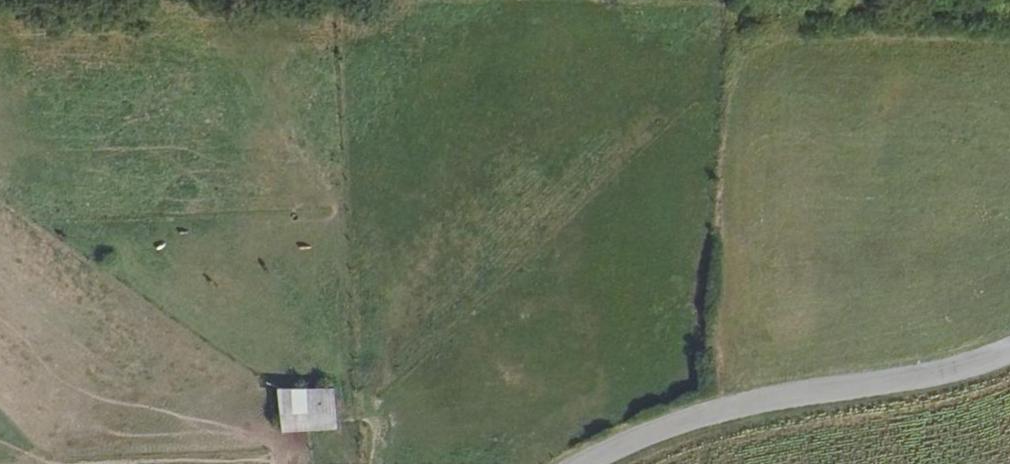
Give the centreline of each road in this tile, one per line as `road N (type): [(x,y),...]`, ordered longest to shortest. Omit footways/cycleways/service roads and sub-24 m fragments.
road 1 (unclassified): [(593,463),(693,420),(962,369),(1009,346)]
road 2 (track): [(330,463),(330,455),(55,463)]

